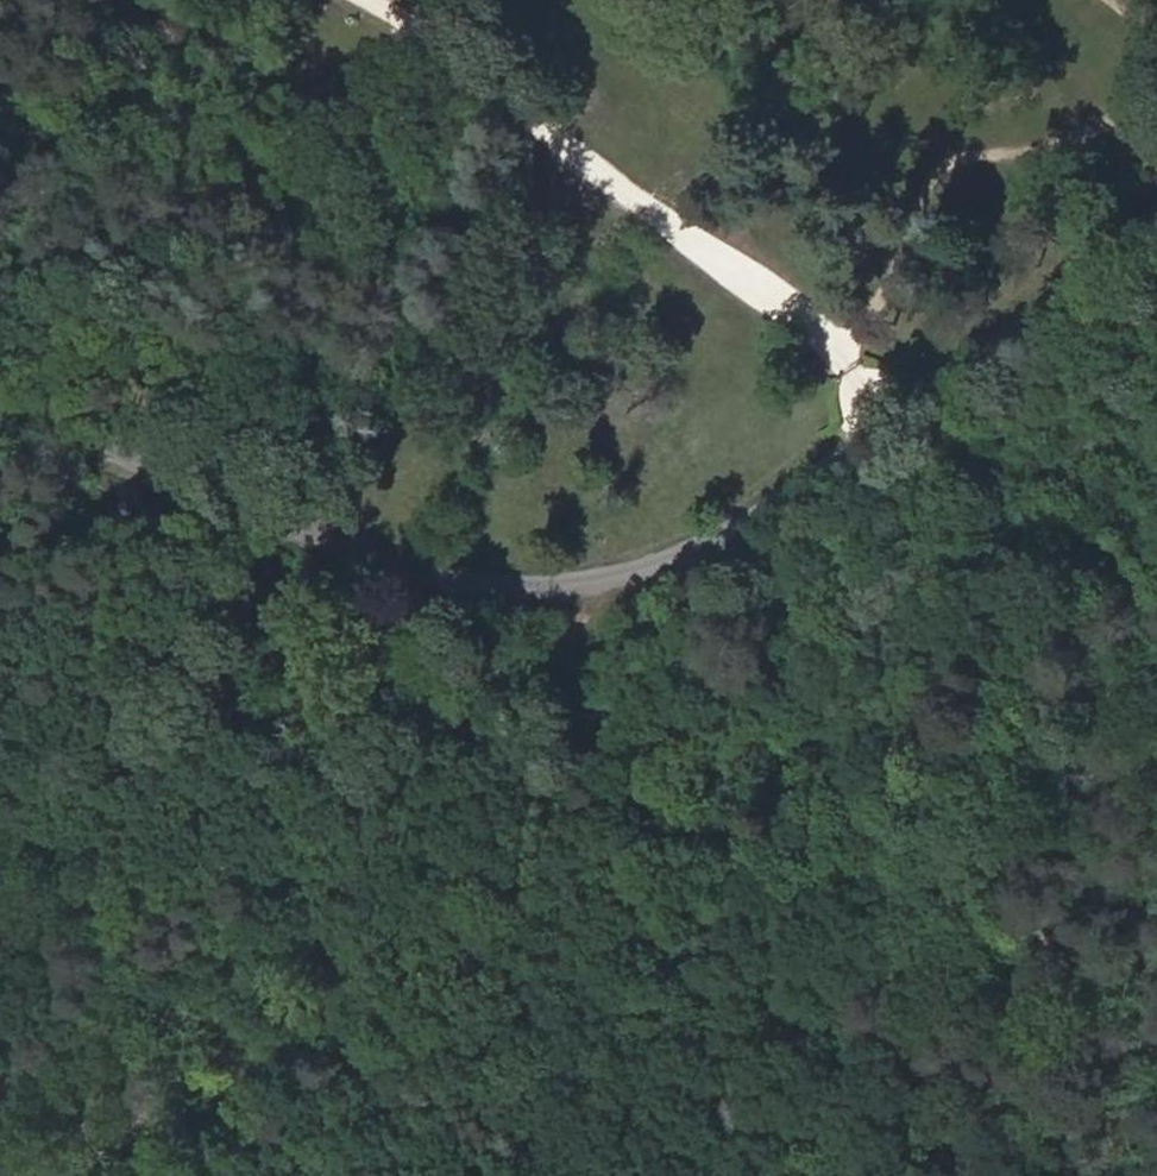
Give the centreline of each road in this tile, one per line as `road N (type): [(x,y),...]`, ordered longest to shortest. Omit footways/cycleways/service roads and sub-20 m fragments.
road 1 (unclassified): [(0,431),(451,579),(524,587),(607,580),(680,563),(746,525),(1156,235)]

